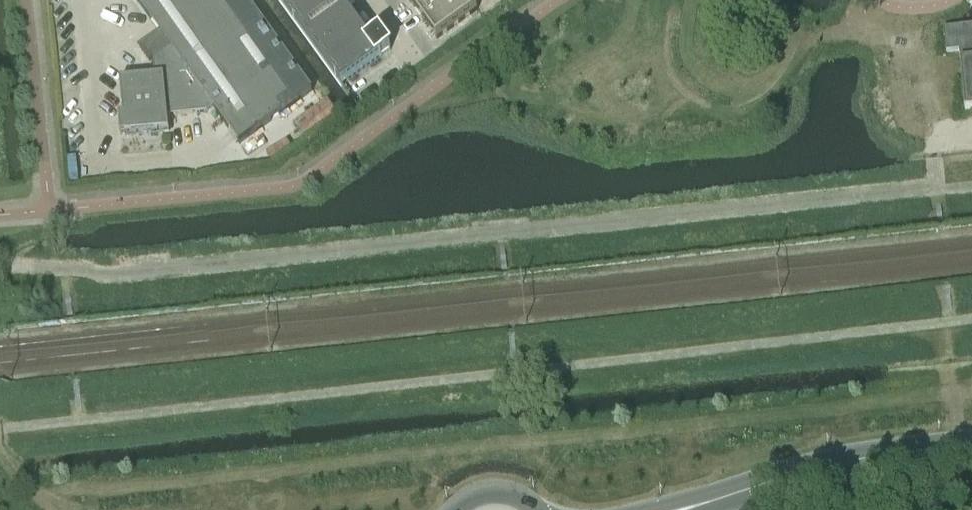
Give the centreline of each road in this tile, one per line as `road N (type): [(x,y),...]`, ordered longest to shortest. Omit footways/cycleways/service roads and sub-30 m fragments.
road 1 (tertiary): [(682,509),(813,470),(971,443)]

